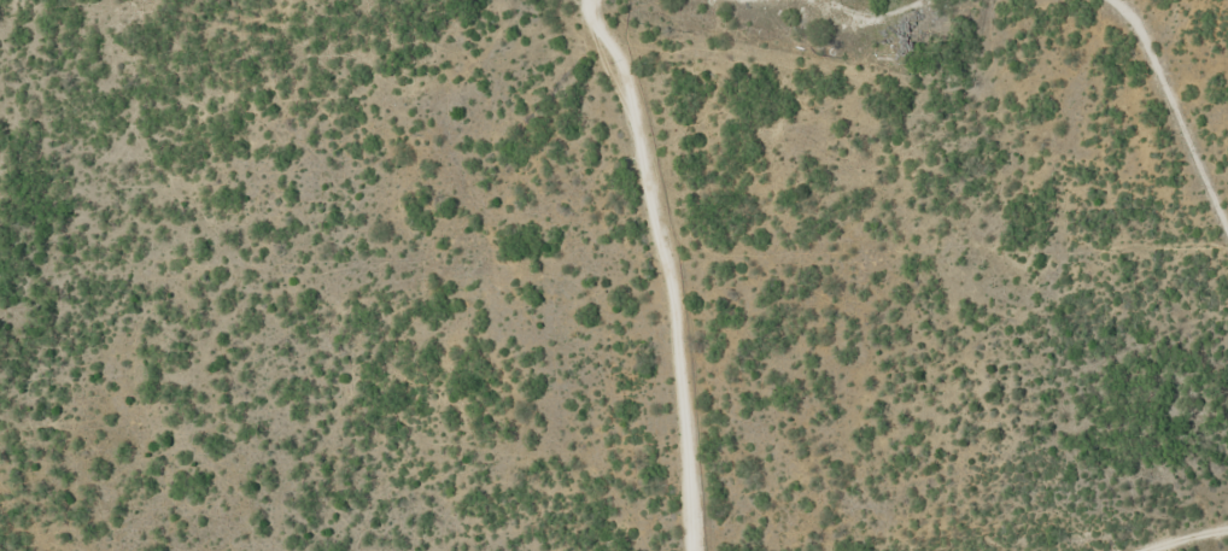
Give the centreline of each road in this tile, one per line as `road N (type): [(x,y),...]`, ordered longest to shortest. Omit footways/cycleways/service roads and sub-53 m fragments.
road 1 (residential): [(607,550),(1227,512)]

